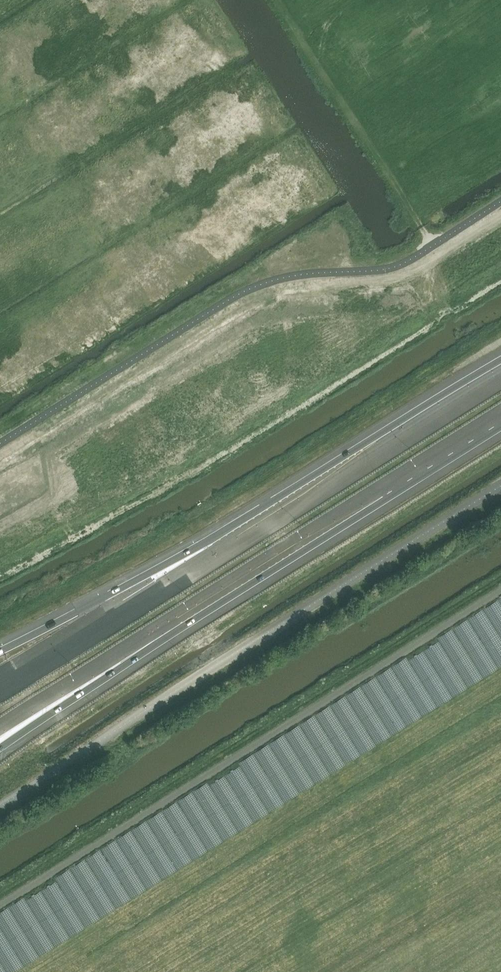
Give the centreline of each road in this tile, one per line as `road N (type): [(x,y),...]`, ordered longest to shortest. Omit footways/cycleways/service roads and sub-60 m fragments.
road 1 (motorway): [(151,642),(500,419)]
road 2 (motorway): [(251,531),(0,687)]
road 3 (motorway): [(500,377),(251,531)]
road 4 (motorway): [(251,531),(150,573),(0,651)]
road 5 (motorway): [(0,749),(151,642)]
road 6 (motorway): [(0,731),(151,642)]

